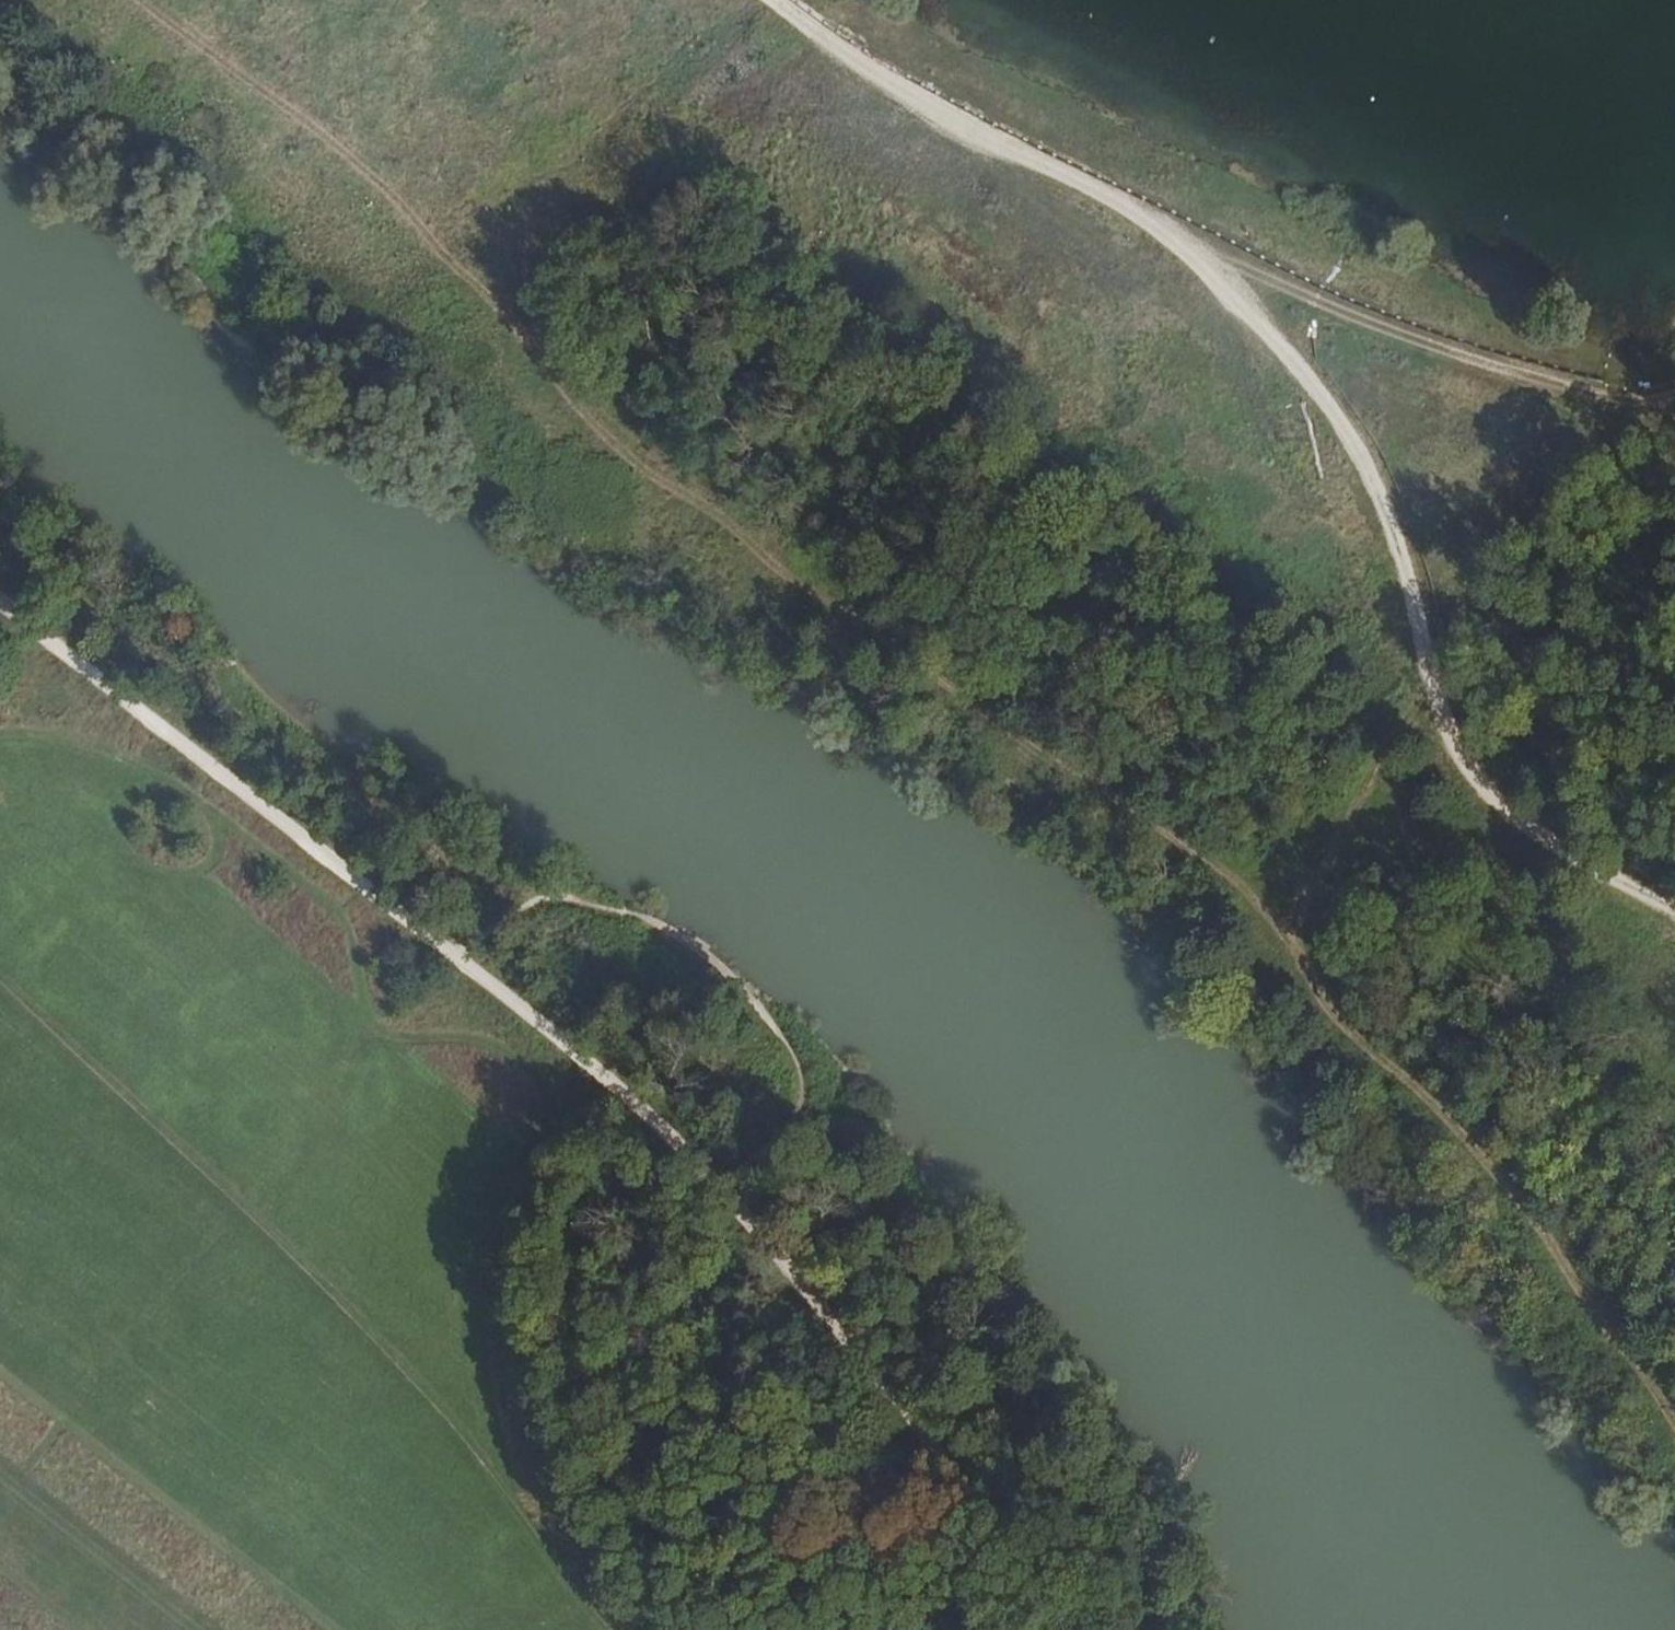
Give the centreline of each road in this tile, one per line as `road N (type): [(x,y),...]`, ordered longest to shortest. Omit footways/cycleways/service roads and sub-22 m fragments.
road 1 (track): [(0,609),(582,1068),(951,1468),(1064,1629)]
road 2 (track): [(777,0),(903,96),(1135,212),(1264,328),(1366,463),(1420,578),(1448,725),(1478,800),(1557,862),(1674,920)]

